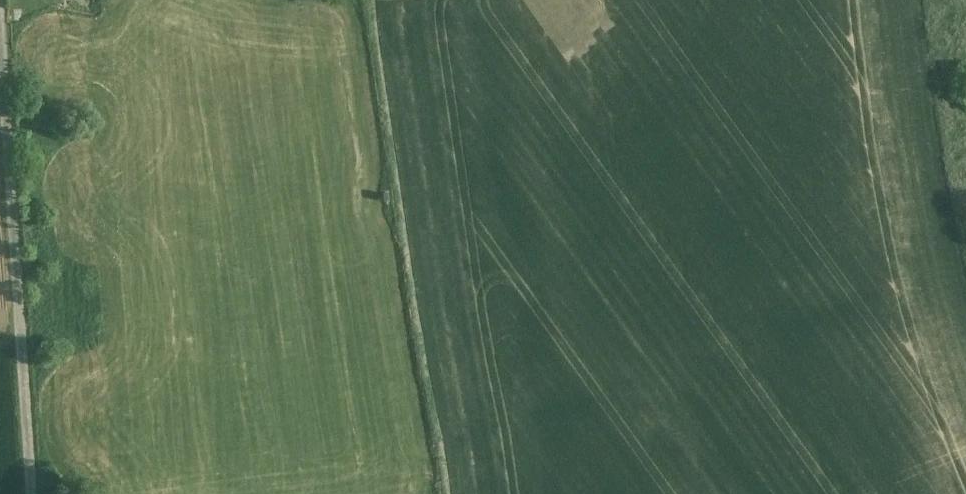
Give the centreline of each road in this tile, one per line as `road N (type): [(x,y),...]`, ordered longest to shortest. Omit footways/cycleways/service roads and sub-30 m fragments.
road 1 (unclassified): [(0,62),(32,493)]

